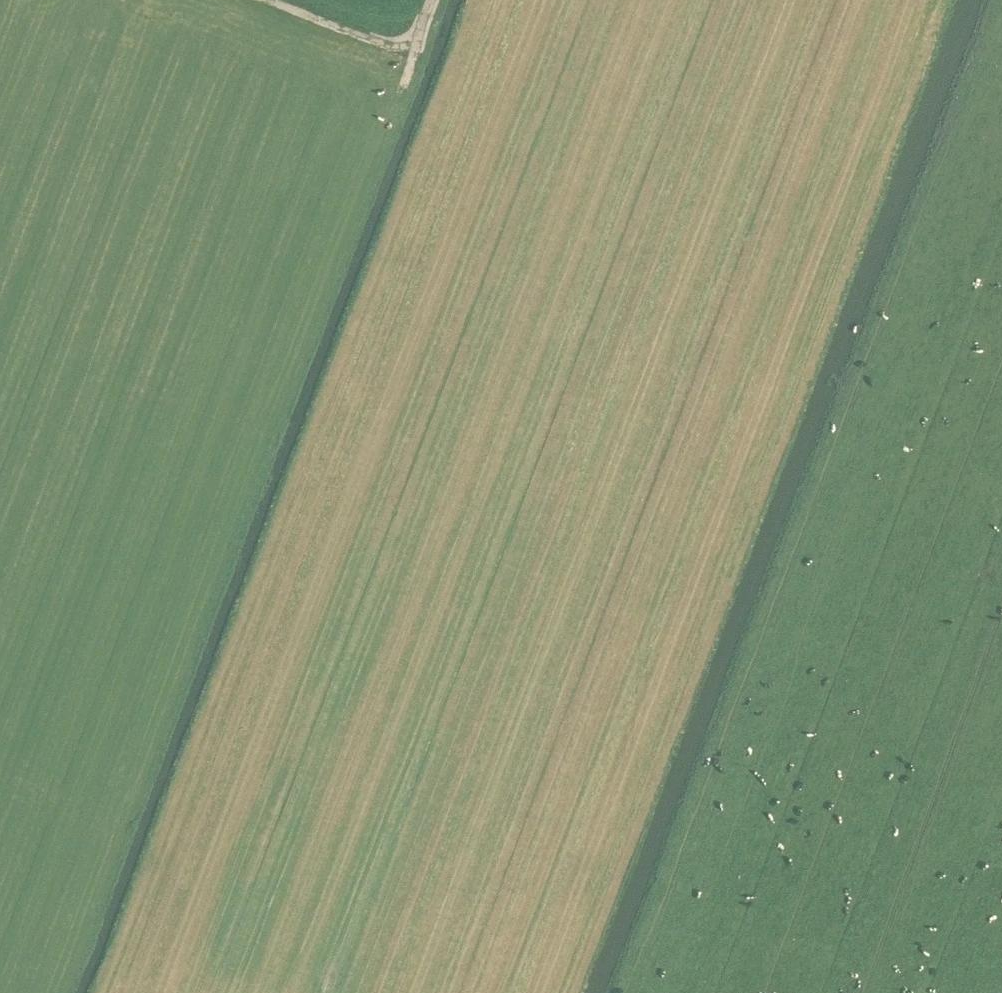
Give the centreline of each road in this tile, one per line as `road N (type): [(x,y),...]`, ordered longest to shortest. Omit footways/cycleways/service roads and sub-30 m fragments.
road 1 (track): [(262,0),(373,43),(400,47),(420,38),(402,89)]

